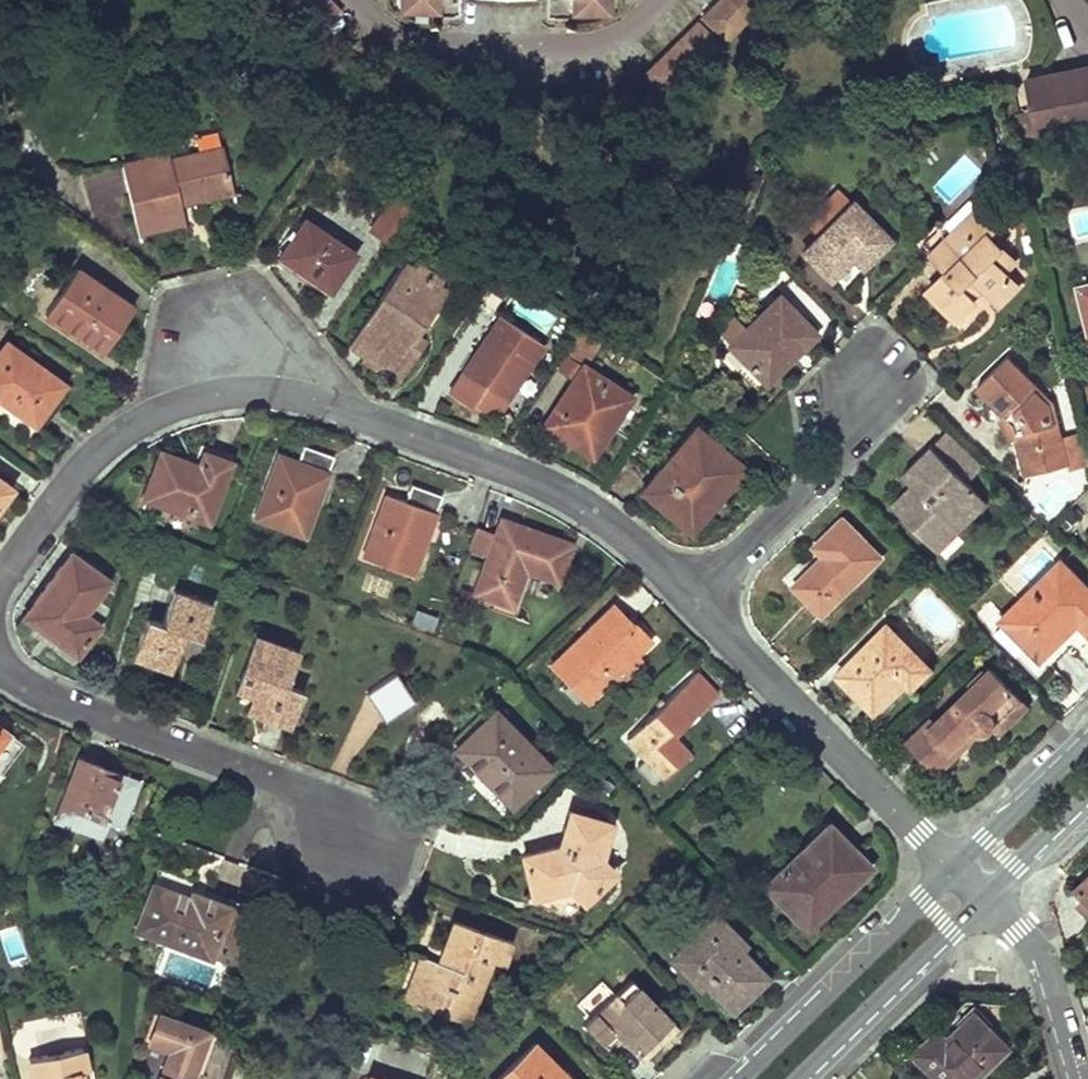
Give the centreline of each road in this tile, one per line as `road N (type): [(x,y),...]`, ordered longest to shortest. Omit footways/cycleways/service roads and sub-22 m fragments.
road 1 (residential): [(0,590),(72,478),(126,419),(187,391),(262,385),(360,400),(596,501),(699,591)]
road 2 (residential): [(0,661),(357,825)]
road 3 (residential): [(699,591),(733,640),(955,869)]
road 4 (residential): [(955,869),(729,1078)]
road 5 (residential): [(699,591),(860,428),(881,378)]
road 6 (residential): [(798,1078),(987,895)]
road 7 (residential): [(987,895),(1043,958),(1085,1078)]
road 8 (residential): [(1087,739),(955,869)]
road 9 (residential): [(987,895),(1087,797)]

